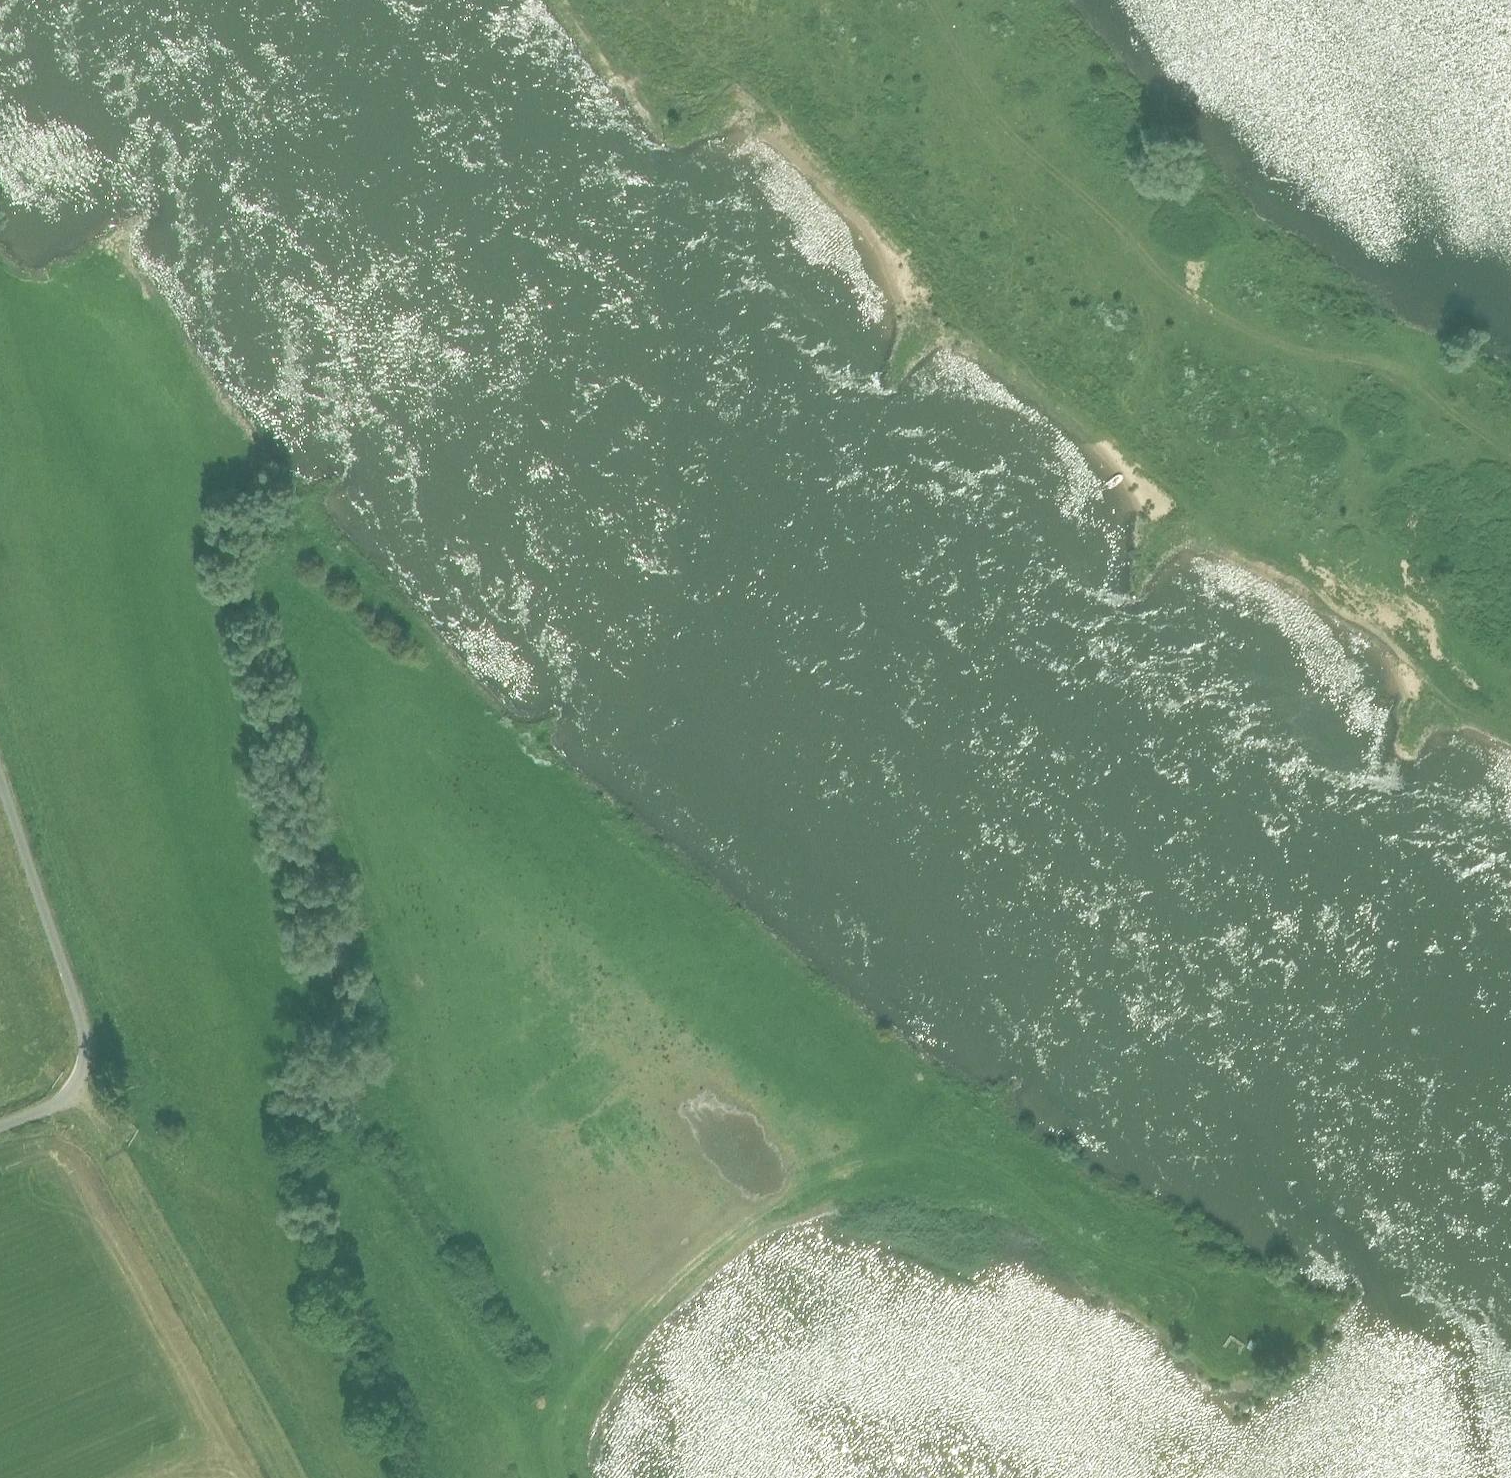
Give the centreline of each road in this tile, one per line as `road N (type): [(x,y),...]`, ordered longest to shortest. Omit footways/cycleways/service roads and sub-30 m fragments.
road 1 (track): [(296,1477),(98,1115),(74,1091)]
road 2 (unclassified): [(0,1127),(62,1102),(79,1084),(87,1054),(0,778)]

